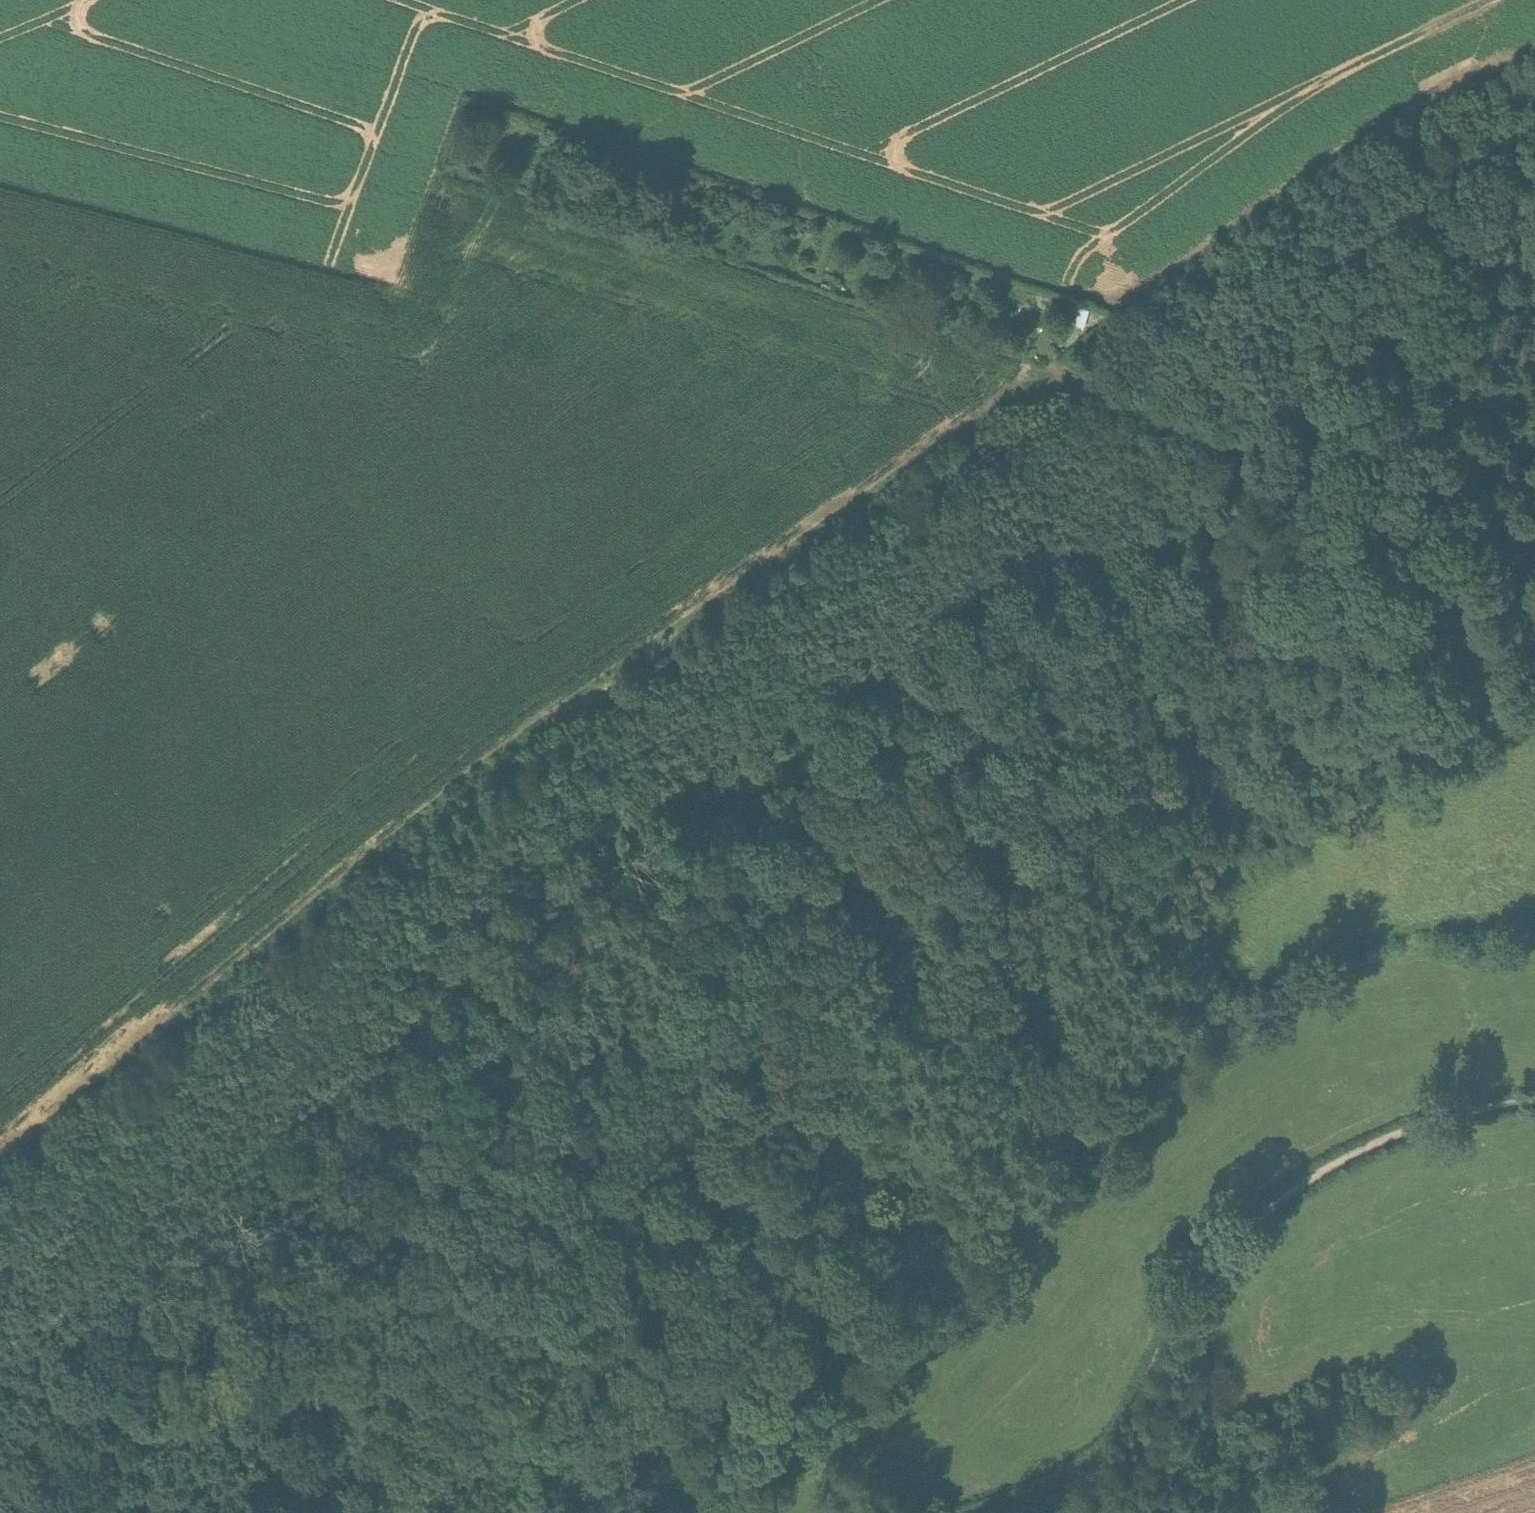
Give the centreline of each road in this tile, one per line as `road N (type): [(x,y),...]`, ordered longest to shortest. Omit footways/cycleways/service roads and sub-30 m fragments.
road 1 (track): [(987,1512),(1074,1475),(1107,1449),(1193,1289),(1308,1182),(1410,1131),(1534,1102)]
road 2 (track): [(1448,192),(1338,269),(1281,412),(1258,441)]
road 3 (track): [(1258,441),(1059,380),(1052,366)]

